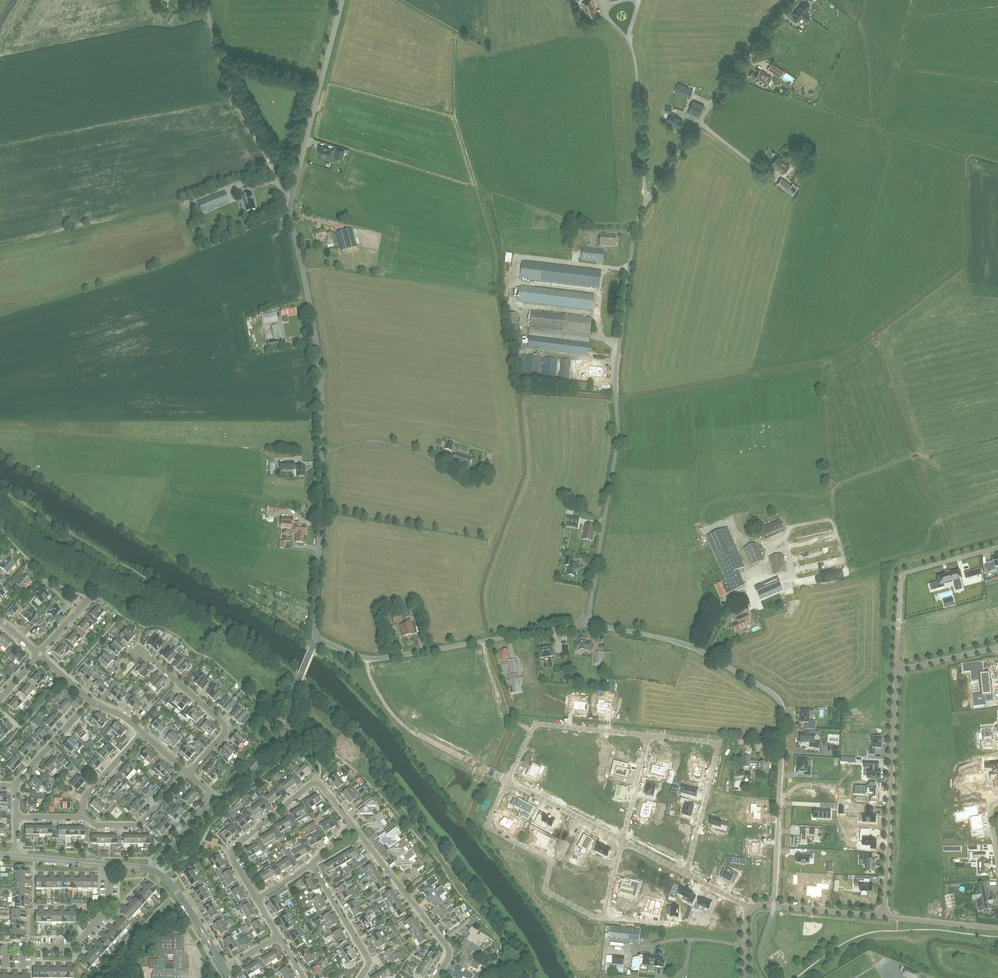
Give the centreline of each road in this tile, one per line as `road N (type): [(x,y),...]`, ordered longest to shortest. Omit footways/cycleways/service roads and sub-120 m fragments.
road 1 (unclassified): [(588,624),(617,451),(616,376),(639,219),(796,0)]
road 2 (unclassified): [(315,638),(321,375),(291,205),(343,0)]
road 3 (unclassified): [(774,906),(779,699),(698,649),(588,624)]
road 4 (unclassified): [(315,638),(372,660),(588,624)]
road 5 (residential): [(896,670),(884,917)]
road 6 (residential): [(256,899),(232,851),(316,780),(352,826)]
road 7 (residential): [(187,773),(228,725),(139,648),(112,675)]
road 8 (residential): [(508,781),(488,827),(551,861),(544,890),(604,919)]
road 9 (residential): [(687,875),(719,743),(648,735)]
road 10 (unclassified): [(212,800),(231,794),(278,742),(315,638)]
road 11 (residential): [(997,548),(902,575),(896,670)]
road 12 (residential): [(352,826),(447,946),(436,977)]
road 13 (residential): [(648,735),(535,725),(508,781)]
road 14 (residential): [(0,948),(79,944),(107,914),(110,865)]
road 15 (residential): [(360,977),(366,955),(311,864)]
road 16 (tertiary): [(227,970),(179,893),(150,869)]
road 17 (residential): [(622,840),(508,781)]
road 18 (residential): [(83,817),(99,825),(139,824),(187,773)]

